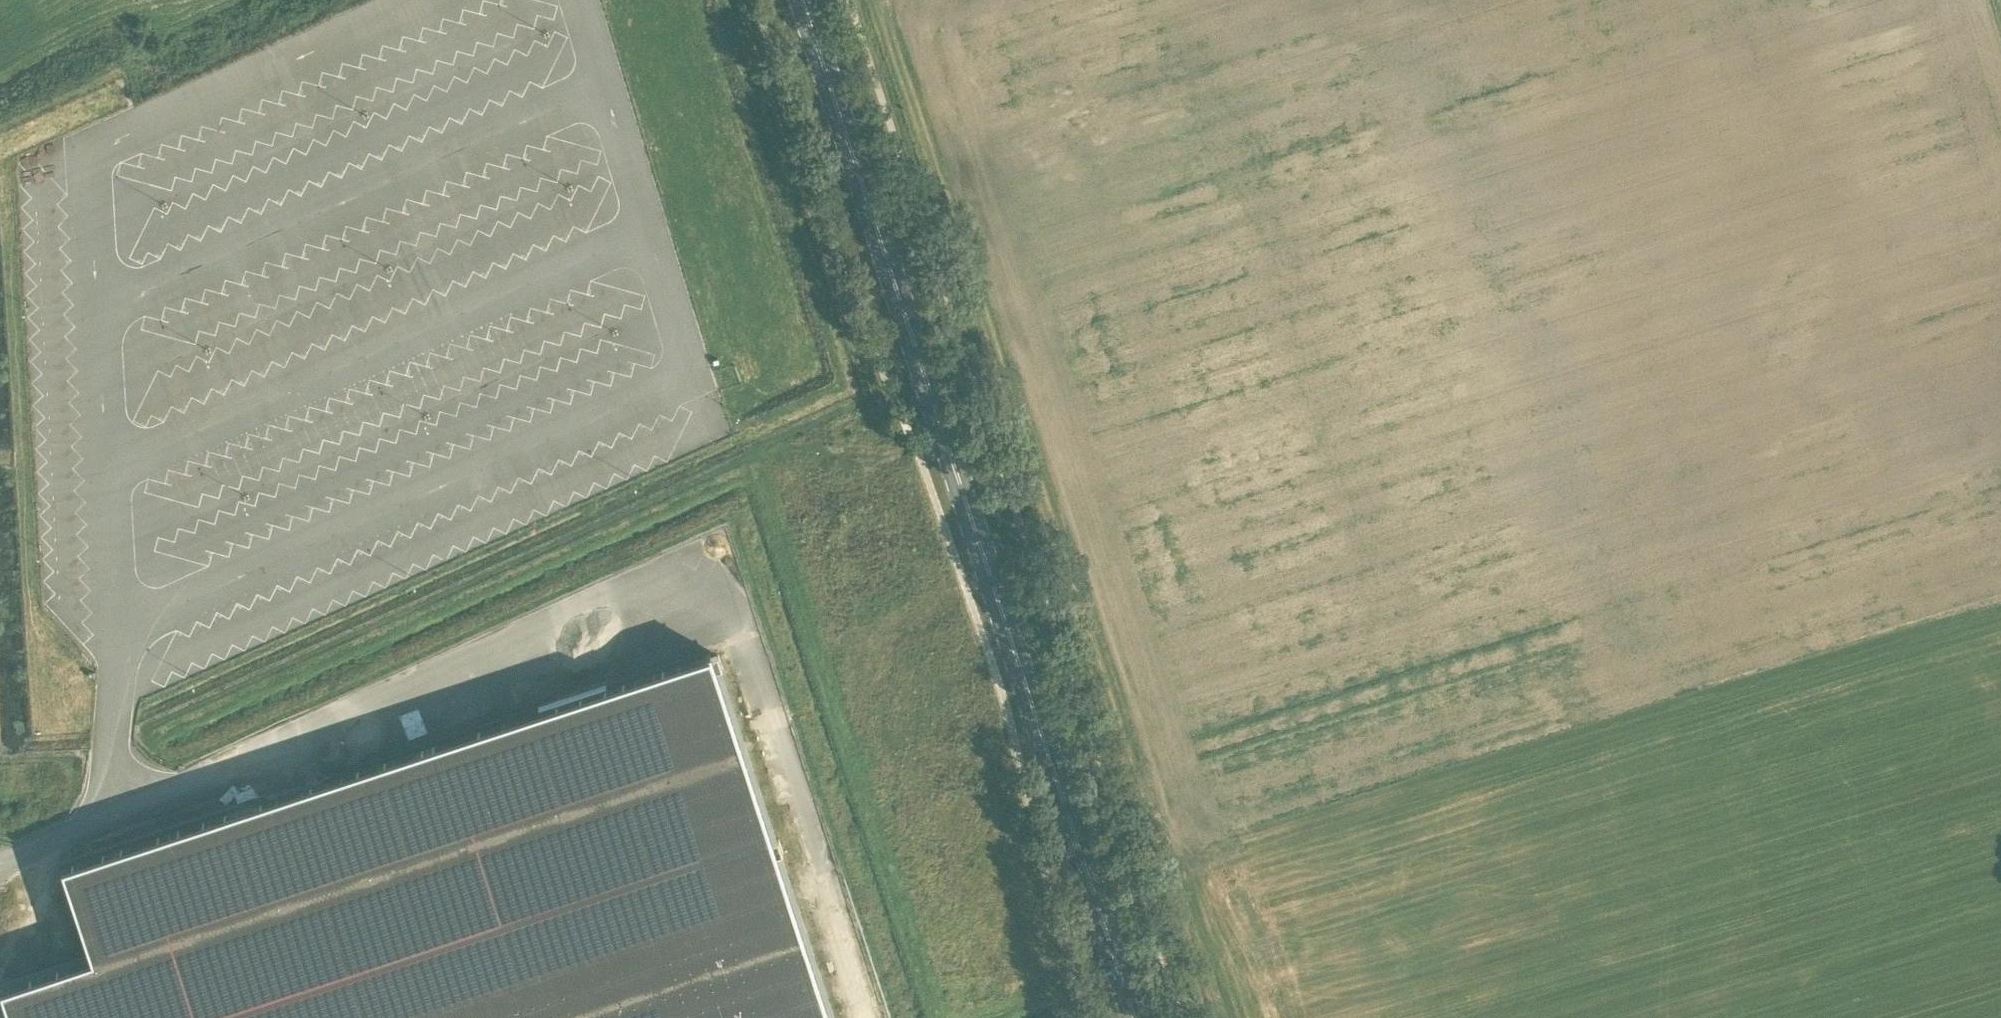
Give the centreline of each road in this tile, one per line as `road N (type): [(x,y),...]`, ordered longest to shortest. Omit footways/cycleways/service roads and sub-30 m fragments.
road 1 (primary): [(1131,1017),(801,0)]

